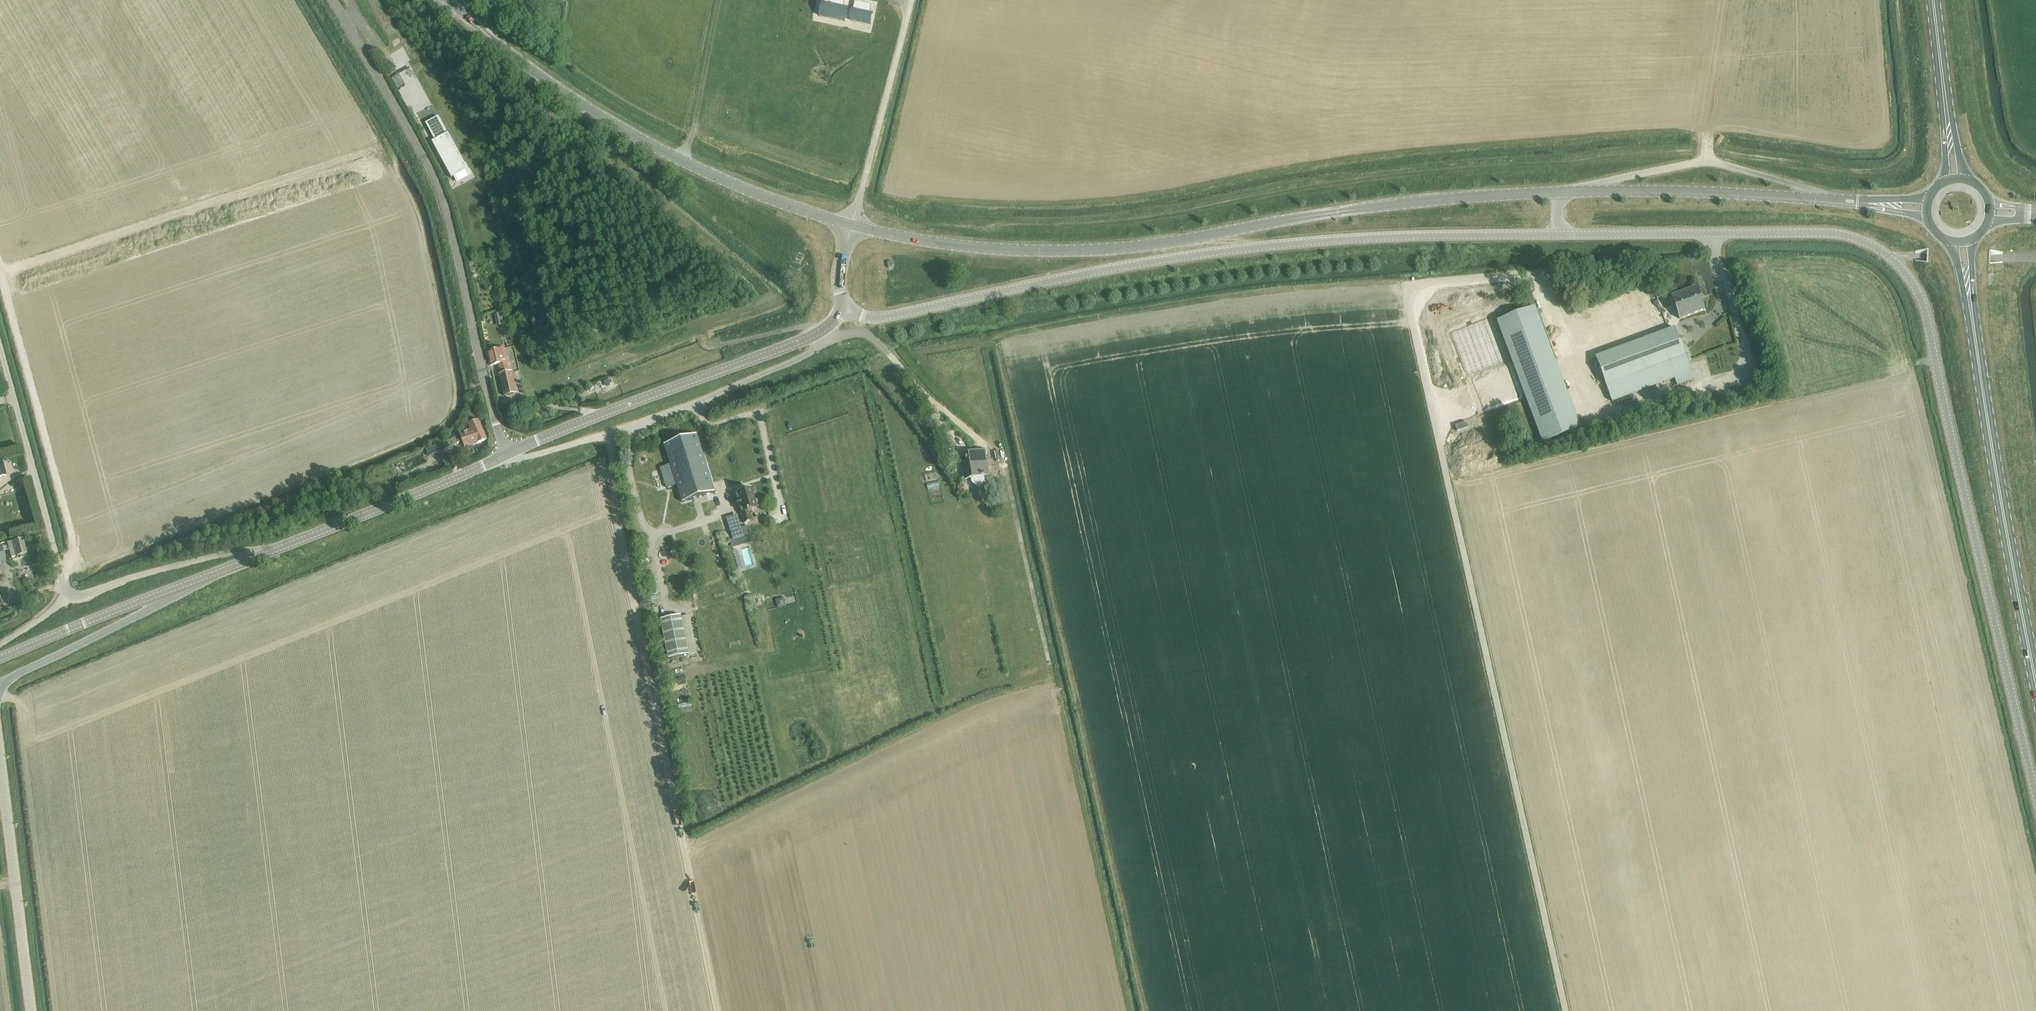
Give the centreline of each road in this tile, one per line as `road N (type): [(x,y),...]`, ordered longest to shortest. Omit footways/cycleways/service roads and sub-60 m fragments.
road 1 (track): [(1147,1010),(997,337),(1231,297),(1412,288)]
road 2 (unclassified): [(847,308),(879,318),(1118,267),(1372,239),(1819,232),(1867,243),(1891,259)]
road 3 (tertiary): [(1857,203),(1694,192),(1501,194),(1087,251),(978,248),(852,225)]
road 4 (track): [(1566,1010),(1409,307),(1420,285),(1535,274)]
road 5 (track): [(718,1010),(614,502),(608,434)]
road 6 (unclassified): [(2035,797),(1924,308),(1891,259)]
road 7 (unclassified): [(506,455),(437,184),(332,0)]
road 8 (tertiary): [(852,225),(747,190),(637,137),(528,67),(447,0)]
road 9 (track): [(0,271),(380,149)]
road 10 (primary): [(2035,681),(1971,306)]
road 11 (tertiary): [(506,455),(806,339),(847,308)]
road 12 (track): [(60,571),(73,535),(0,274)]
road 13 (residential): [(67,599),(0,348)]
road 14 (tertiary): [(0,685),(227,568)]
road 15 (tertiary): [(30,1010),(0,762)]
road 16 (tertiary): [(278,549),(506,455)]
road 17 (tertiary): [(0,659),(227,568)]
road 18 (unclassified): [(852,225),(911,0)]
road 19 (tertiary): [(67,599),(156,571),(278,549)]
road 20 (track): [(1006,471),(1050,665)]
road 21 (track): [(696,122),(720,0)]

